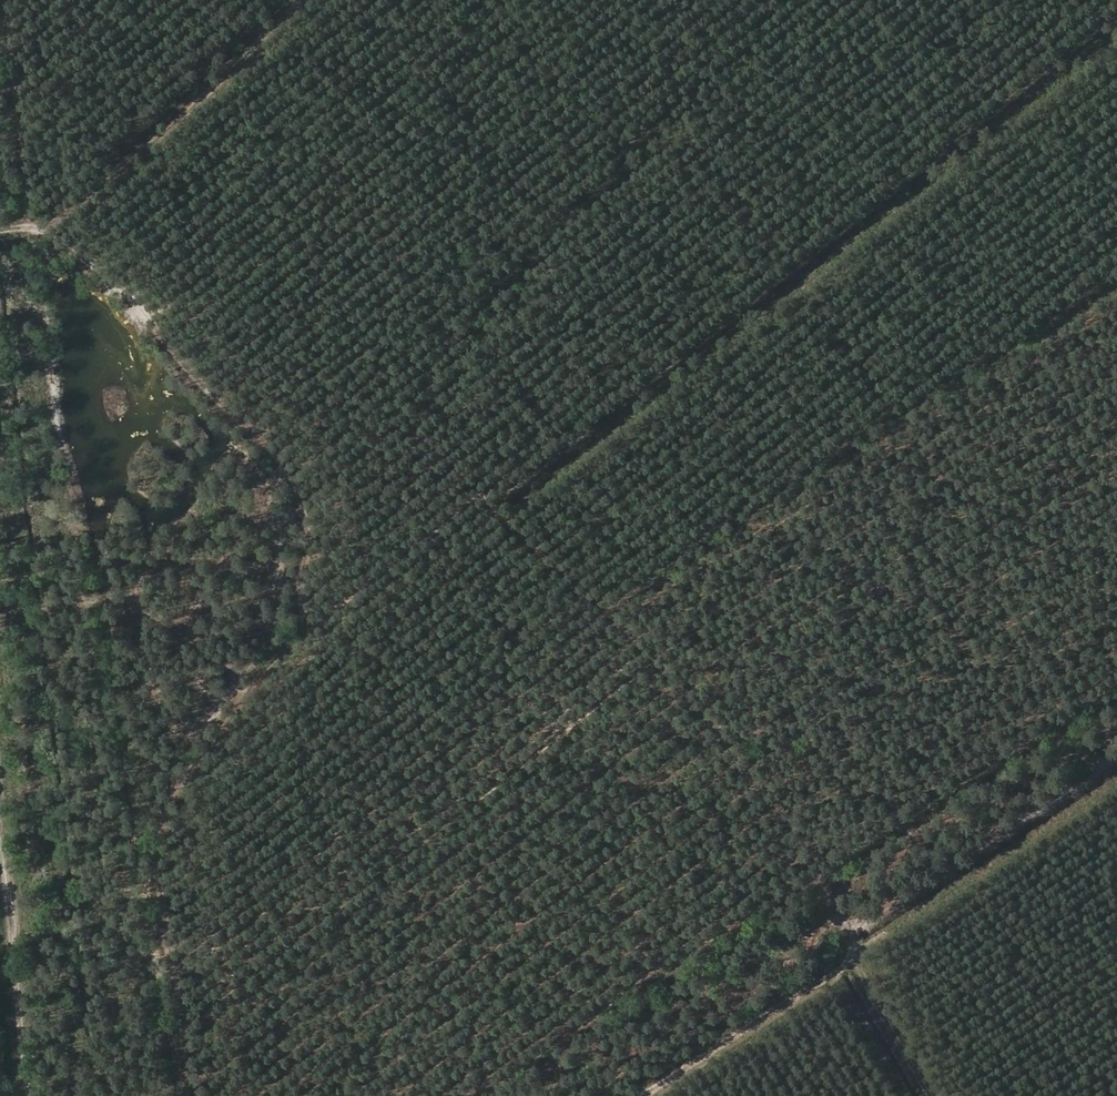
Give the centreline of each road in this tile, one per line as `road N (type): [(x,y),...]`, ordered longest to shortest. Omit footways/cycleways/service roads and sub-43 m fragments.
road 1 (track): [(647,1095),(863,958),(867,928),(1116,765)]
road 2 (track): [(36,1095),(0,714)]
road 3 (track): [(863,958),(944,1095)]

